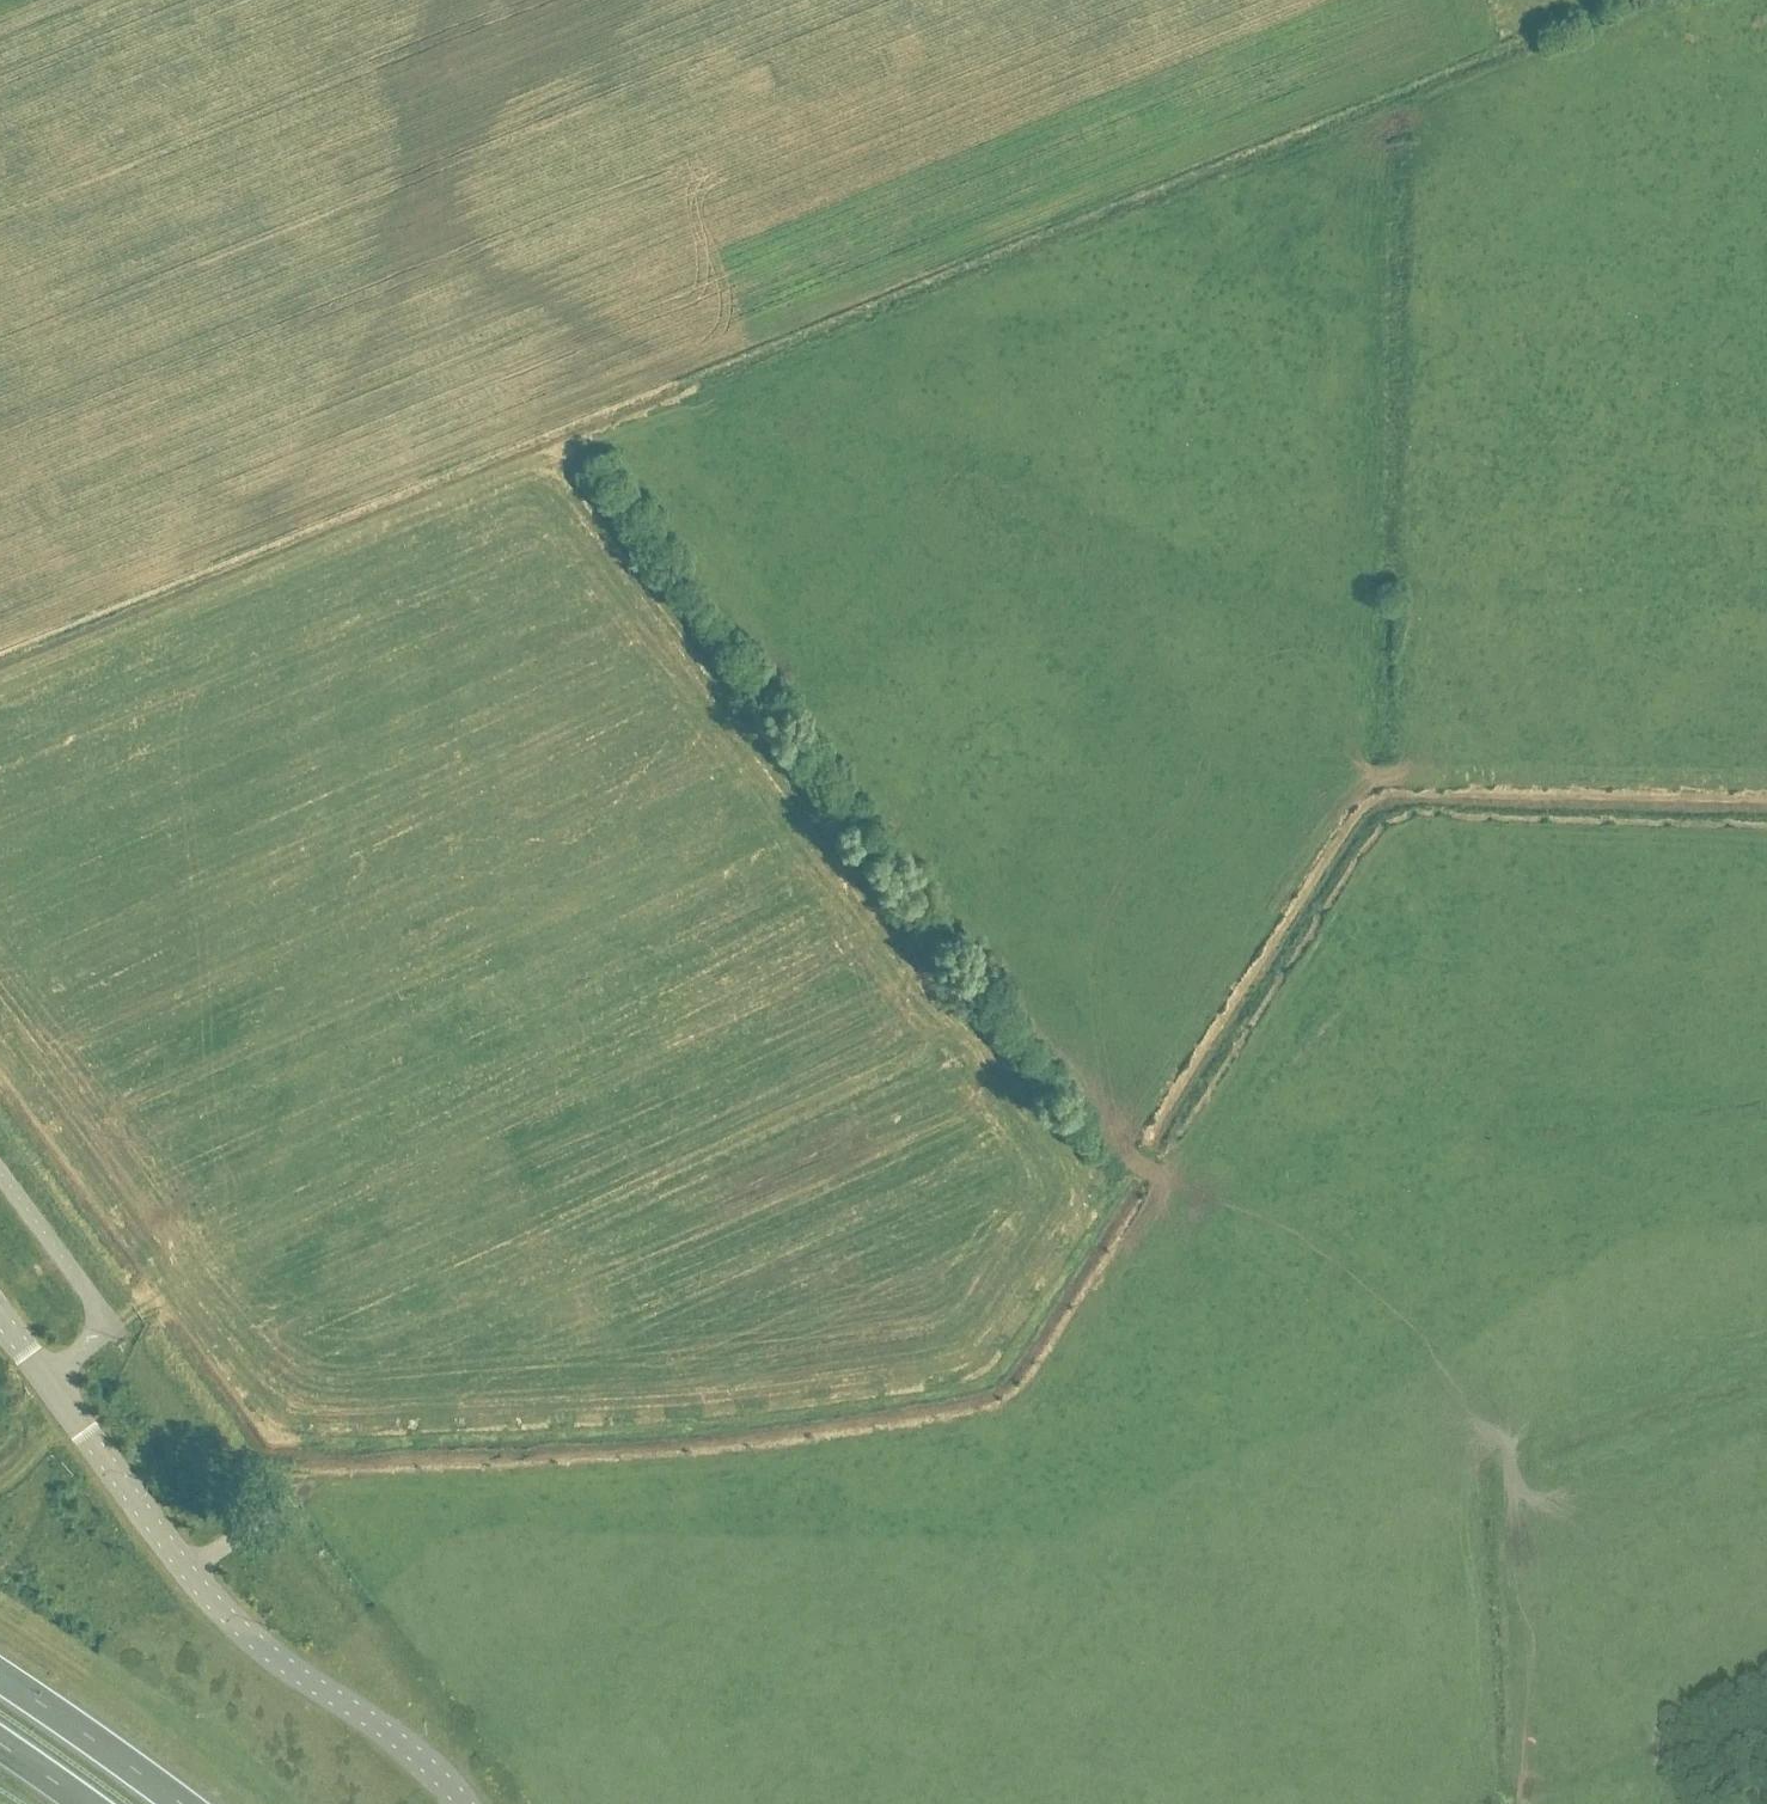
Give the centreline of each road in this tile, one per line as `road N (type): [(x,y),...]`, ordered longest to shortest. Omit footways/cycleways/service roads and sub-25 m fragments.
road 1 (unclassified): [(465,1803),(408,1743),(287,1667),(210,1600),(0,1312)]
road 2 (trunk): [(178,1803),(0,1679)]

